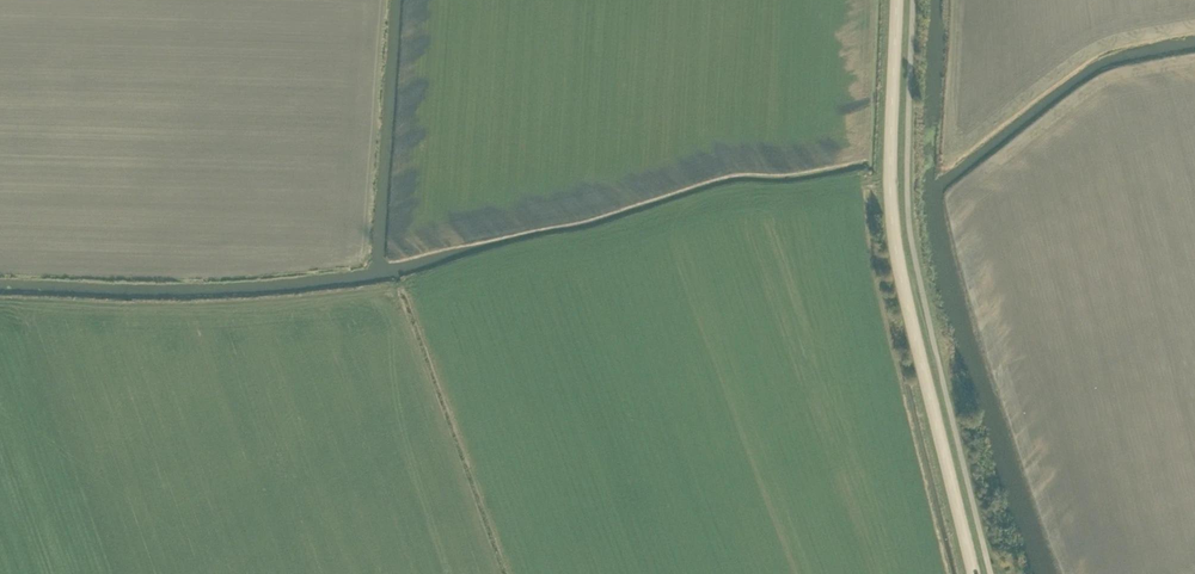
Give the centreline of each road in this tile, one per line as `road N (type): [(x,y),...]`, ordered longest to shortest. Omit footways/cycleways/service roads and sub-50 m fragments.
road 1 (secondary): [(974,573),(894,237),(897,0)]

